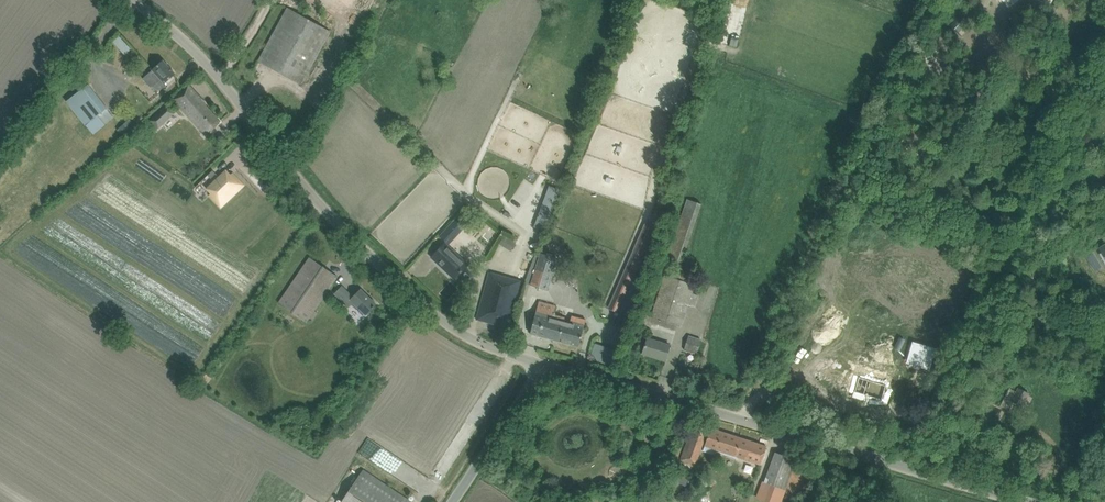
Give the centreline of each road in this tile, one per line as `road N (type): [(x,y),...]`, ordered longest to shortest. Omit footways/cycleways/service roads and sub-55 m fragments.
road 1 (unclassified): [(543,365),(484,344),(433,314),(310,195),(217,73),(134,0)]
road 2 (unclassified): [(1028,501),(543,365)]
road 3 (unclassified): [(453,501),(543,365)]

